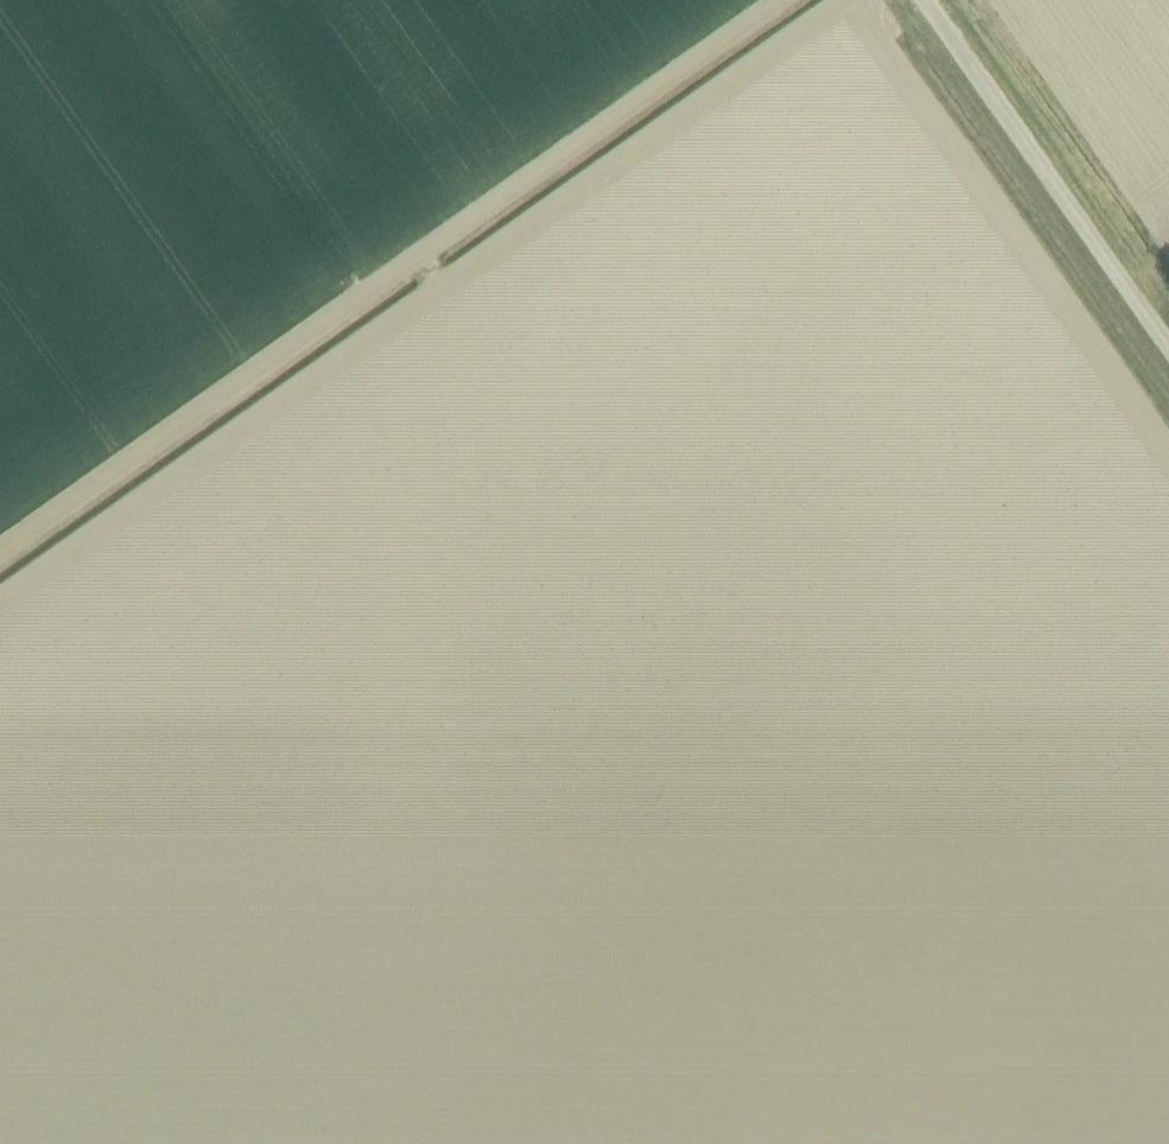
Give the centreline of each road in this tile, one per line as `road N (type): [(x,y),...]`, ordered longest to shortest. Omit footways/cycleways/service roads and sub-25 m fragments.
road 1 (unclassified): [(1168,346),(925,0)]

